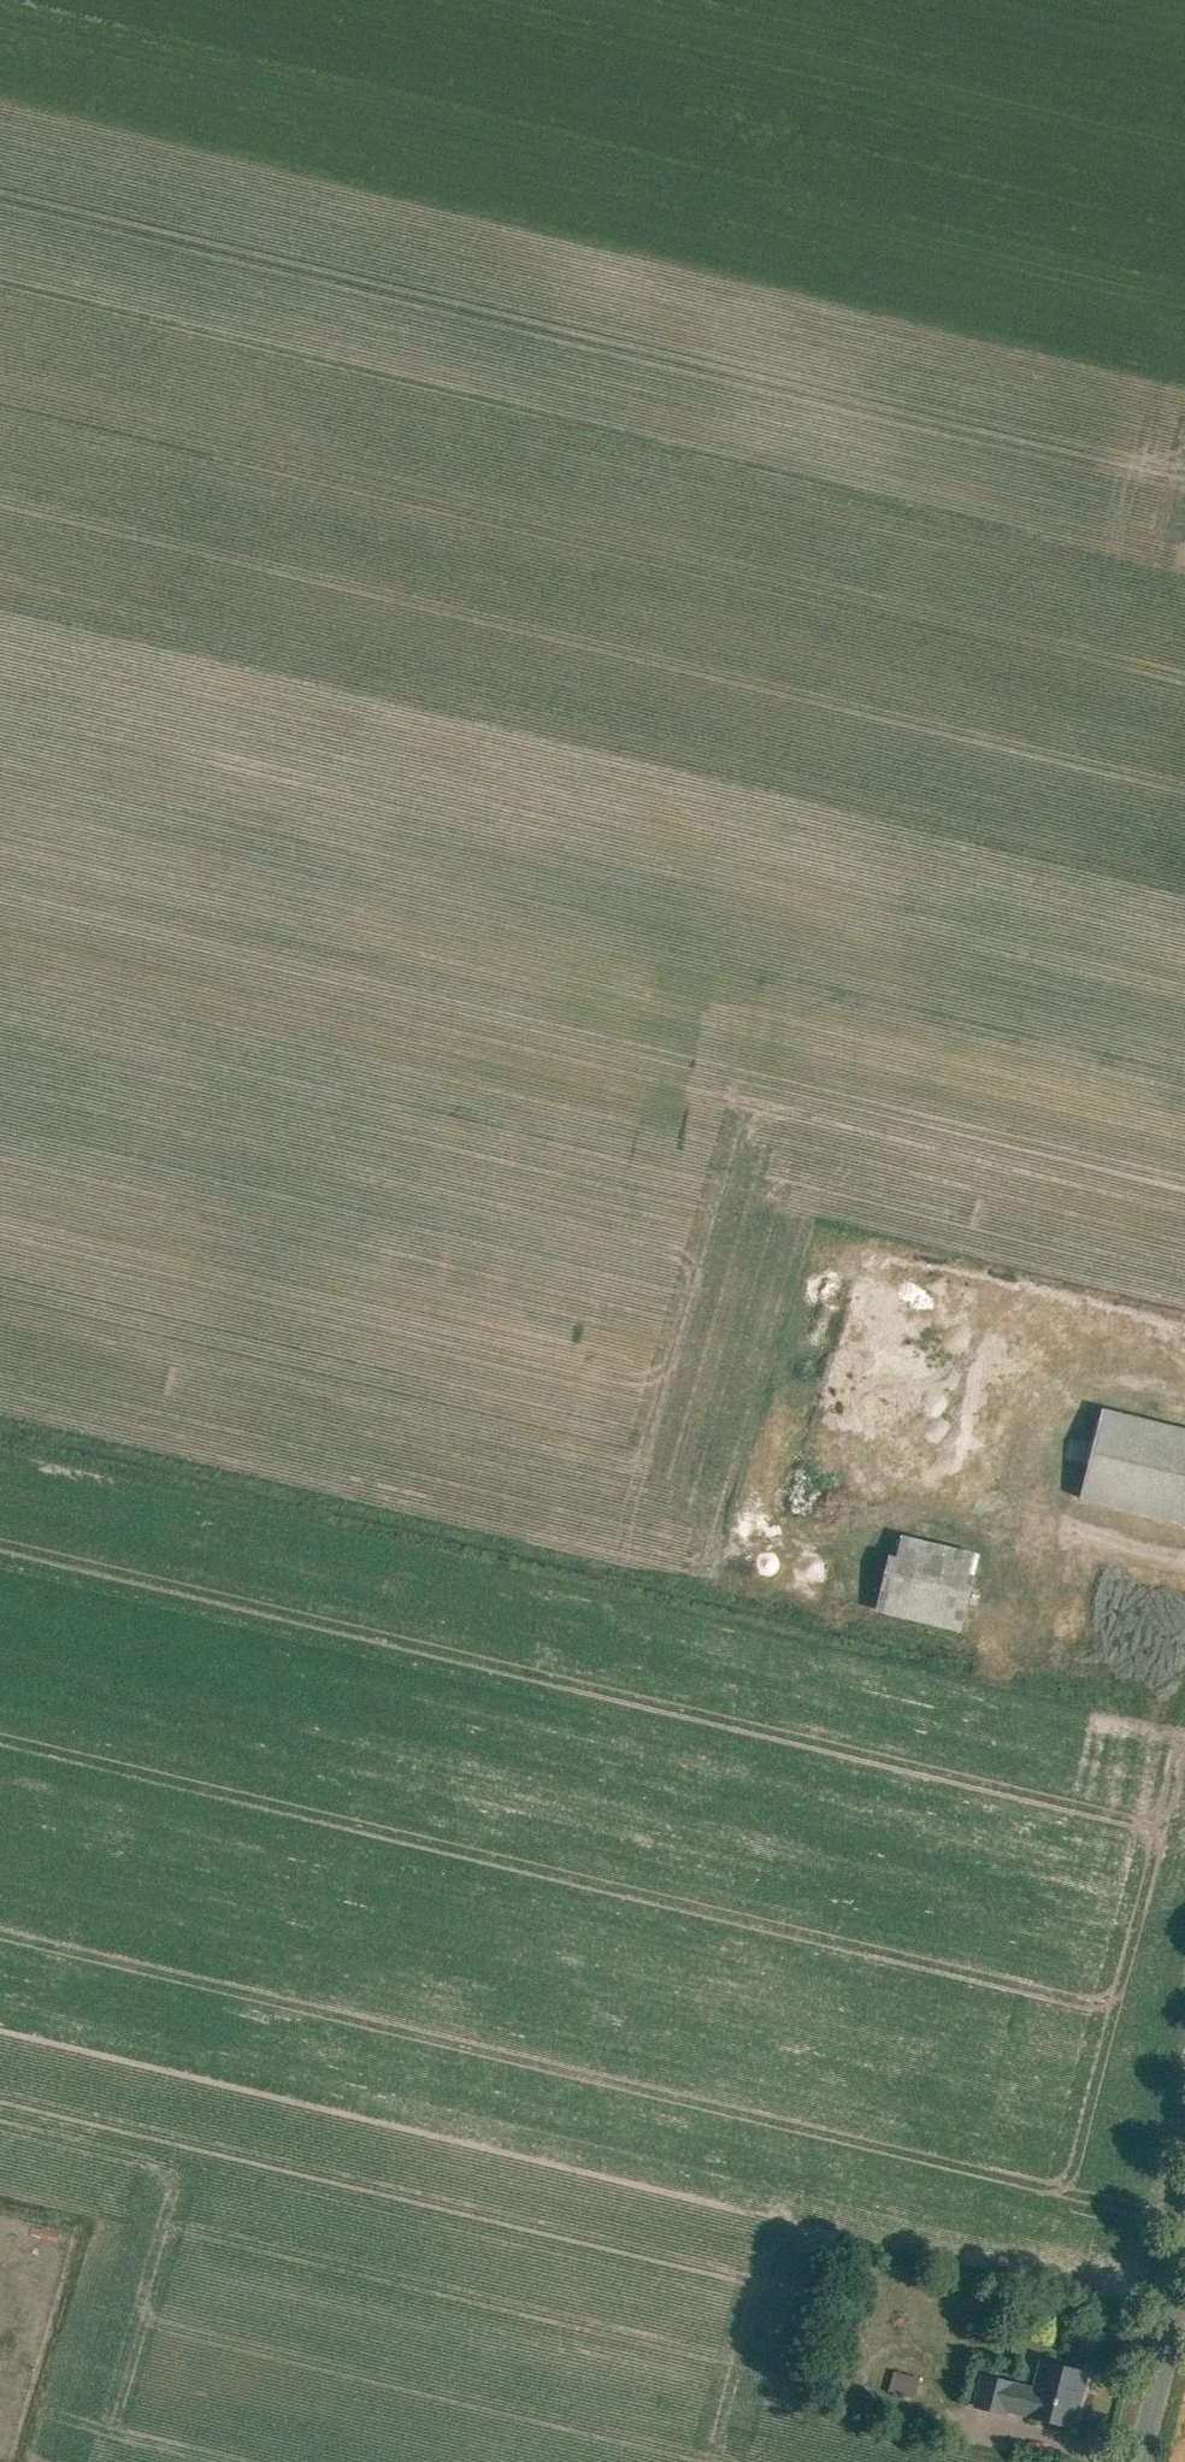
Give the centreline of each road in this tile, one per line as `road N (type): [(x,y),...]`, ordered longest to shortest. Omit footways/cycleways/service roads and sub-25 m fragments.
road 1 (unclassified): [(1184,2186),(1117,2461)]

